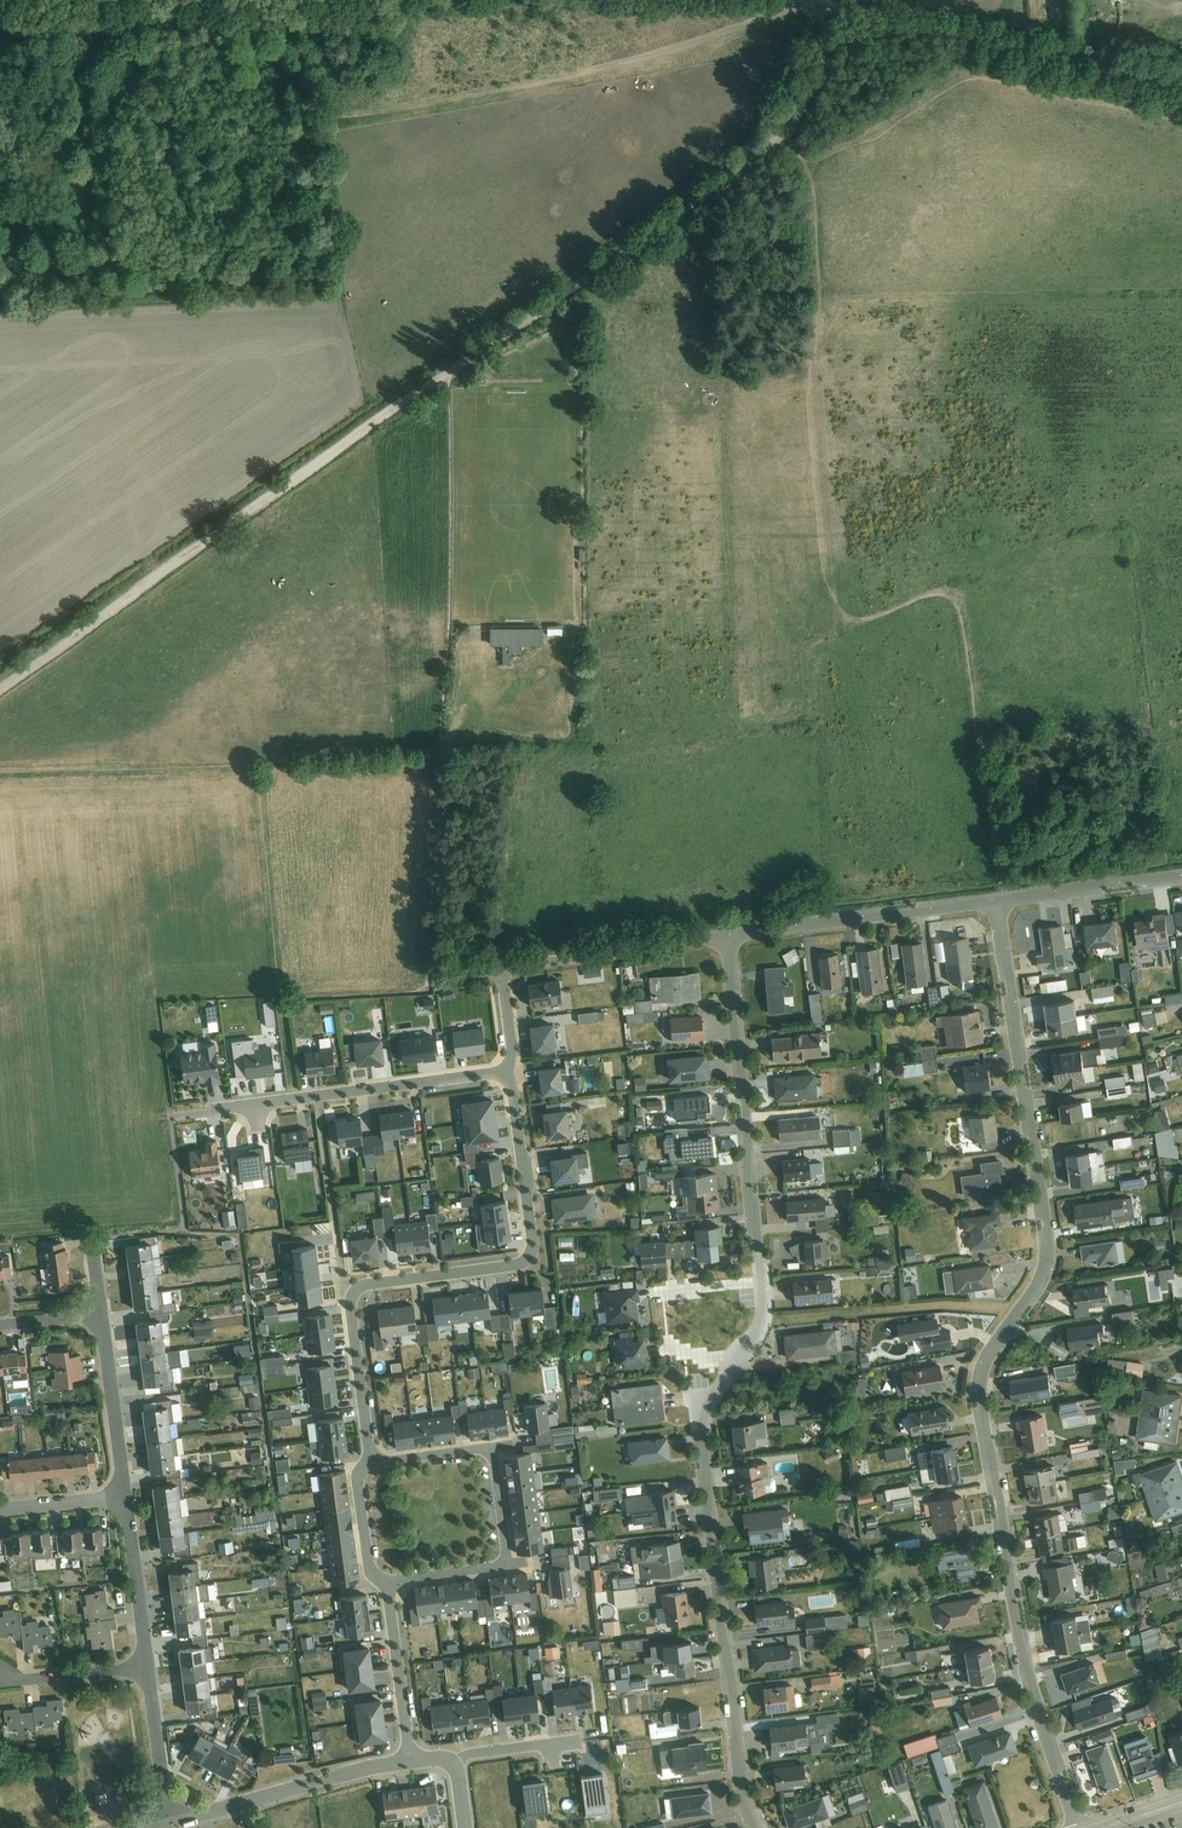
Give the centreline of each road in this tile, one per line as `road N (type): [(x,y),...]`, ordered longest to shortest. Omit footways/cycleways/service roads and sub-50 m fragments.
road 1 (track): [(0,688),(686,212),(787,126),(811,89),(823,7)]
road 2 (residential): [(1078,1827),(1025,1665),(980,1404),(987,1360),(1037,1286),(1047,1243),(996,902)]
road 3 (residential): [(372,1462),(354,1293),(519,1265),(532,1252),(529,1178),(505,1072)]
road 4 (track): [(286,1000),(258,767),(0,768)]
road 5 (residential): [(753,1827),(698,1407)]
road 6 (residential): [(387,1582),(505,1560),(495,1461),(478,1450),(372,1462)]
road 7 (residential): [(759,1279),(727,938)]
road 8 (residential): [(727,938),(996,902)]
road 9 (residential): [(505,1072),(255,1105)]
road 10 (residential): [(410,1760),(170,1823)]
road 11 (residential): [(500,968),(727,938)]
road 12 (residential): [(255,1105),(171,1117),(184,1230)]
road 13 (residential): [(759,1279),(684,1288),(698,1407)]
road 14 (residential): [(996,902),(1181,878)]
road 15 (residential): [(101,1316),(124,1499)]
road 16 (residential): [(410,1760),(387,1582)]
road 17 (residential): [(124,1499),(147,1669)]
road 18 (residential): [(147,1669),(170,1823)]
road 19 (residential): [(698,1407),(758,1328),(759,1279)]
road 20 (residential): [(147,1669),(10,1681)]
road 21 (residential): [(387,1582),(370,1567),(359,1485),(372,1462)]
road 22 (residential): [(124,1499),(0,1510)]

